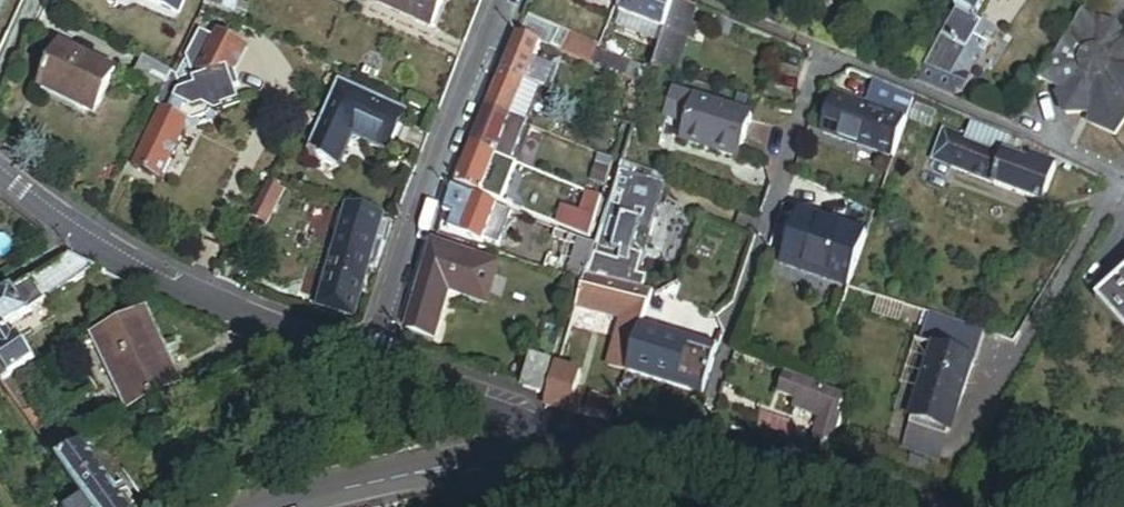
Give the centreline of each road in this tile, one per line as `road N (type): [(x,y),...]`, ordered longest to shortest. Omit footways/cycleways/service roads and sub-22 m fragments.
road 1 (residential): [(0,171),(60,219),(211,297),(369,363)]
road 2 (residential): [(509,0),(369,363)]
road 3 (residential): [(569,445),(750,463),(887,506)]
road 4 (residential): [(274,506),(399,472),(569,445)]
road 5 (residential): [(369,363),(569,445)]

